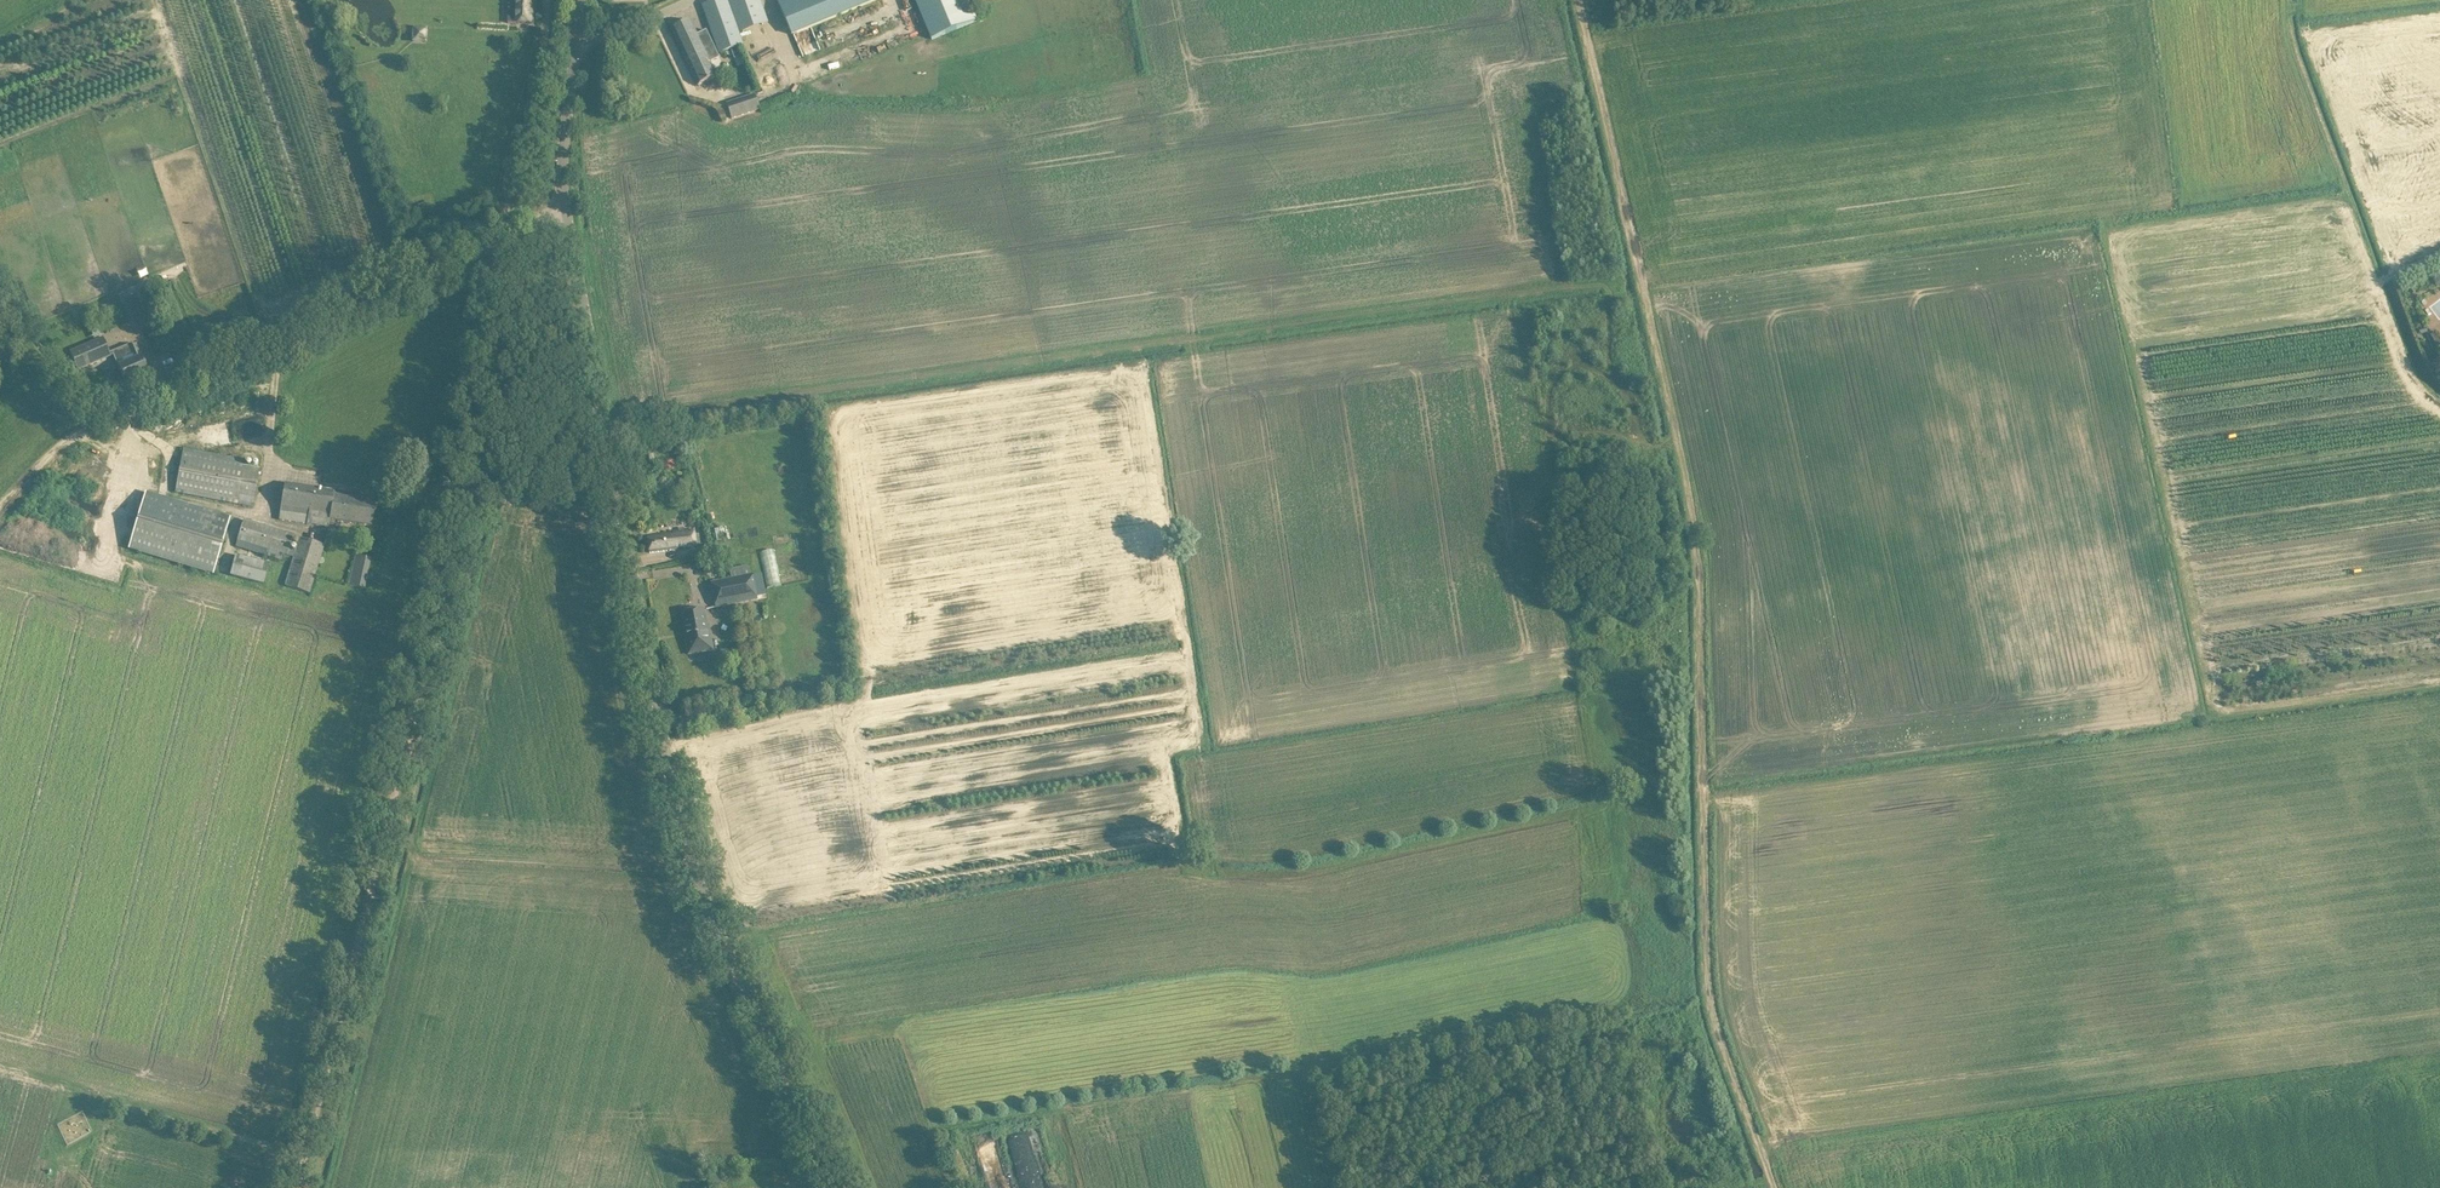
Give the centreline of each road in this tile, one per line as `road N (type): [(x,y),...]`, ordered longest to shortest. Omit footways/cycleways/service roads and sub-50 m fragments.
road 1 (track): [(1776,1187),(1713,988),(1694,525),(1579,0)]
road 2 (tertiary): [(835,1187),(686,848),(652,710),(566,203)]
road 3 (track): [(296,1187),(535,223)]
road 4 (unclassified): [(95,427),(501,241),(566,203)]
road 5 (tertiary): [(566,203),(576,41)]
road 6 (track): [(0,509),(45,461),(95,427)]

